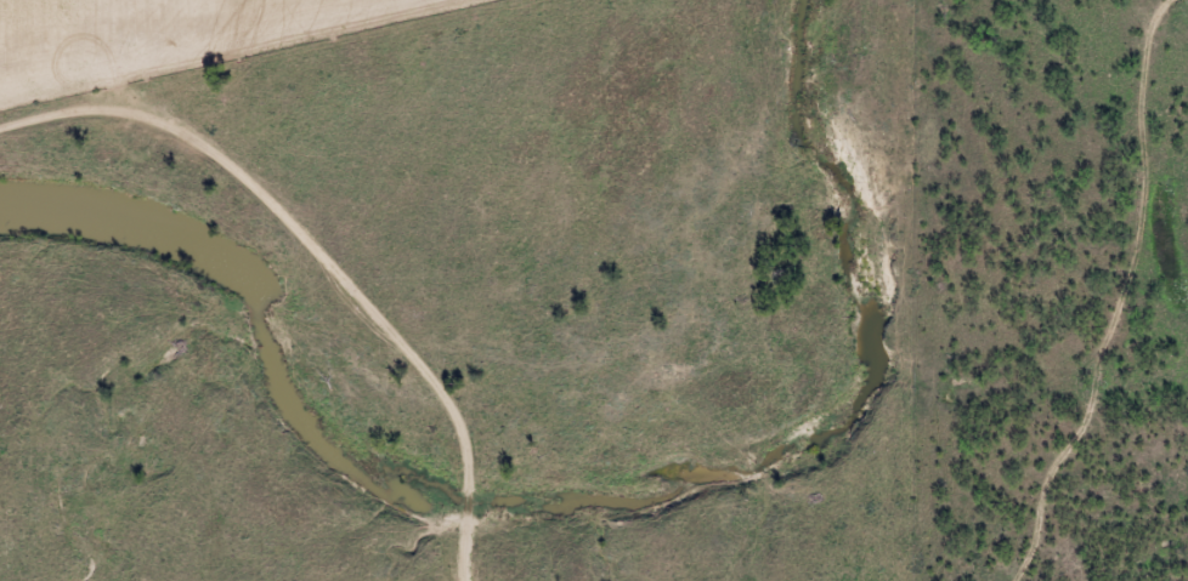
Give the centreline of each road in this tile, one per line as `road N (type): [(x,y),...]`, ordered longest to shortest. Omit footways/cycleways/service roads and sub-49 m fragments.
road 1 (residential): [(449,580),(437,516),(277,232),(179,132),(92,108),(0,118)]

